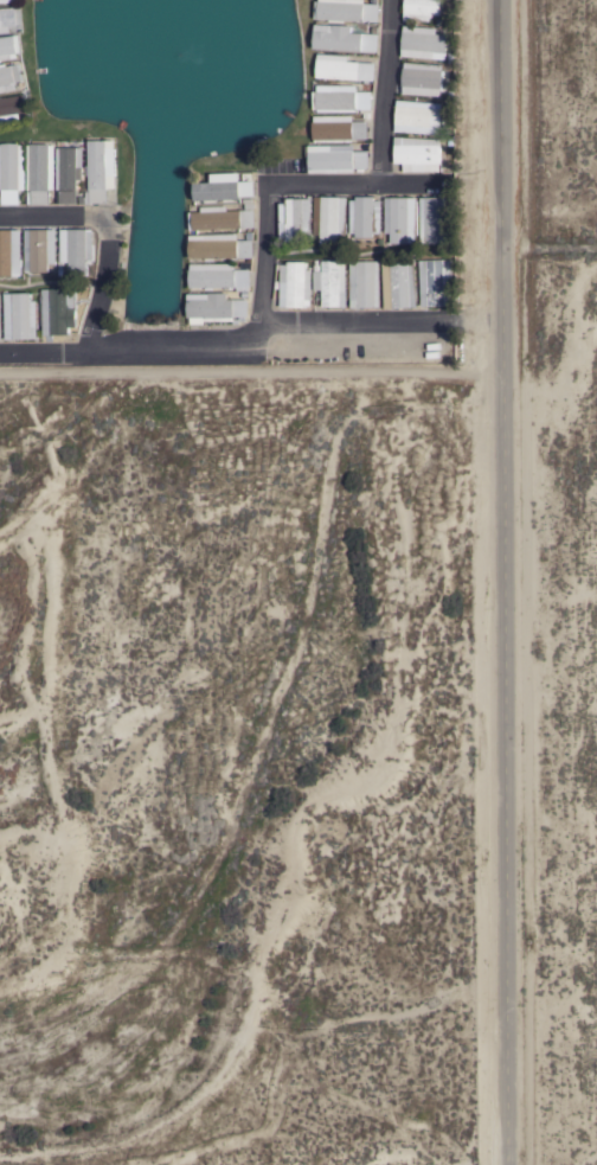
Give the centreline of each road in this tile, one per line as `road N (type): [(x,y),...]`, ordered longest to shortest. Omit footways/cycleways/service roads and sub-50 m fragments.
road 1 (residential): [(496,0),(508,833),(502,1164)]

